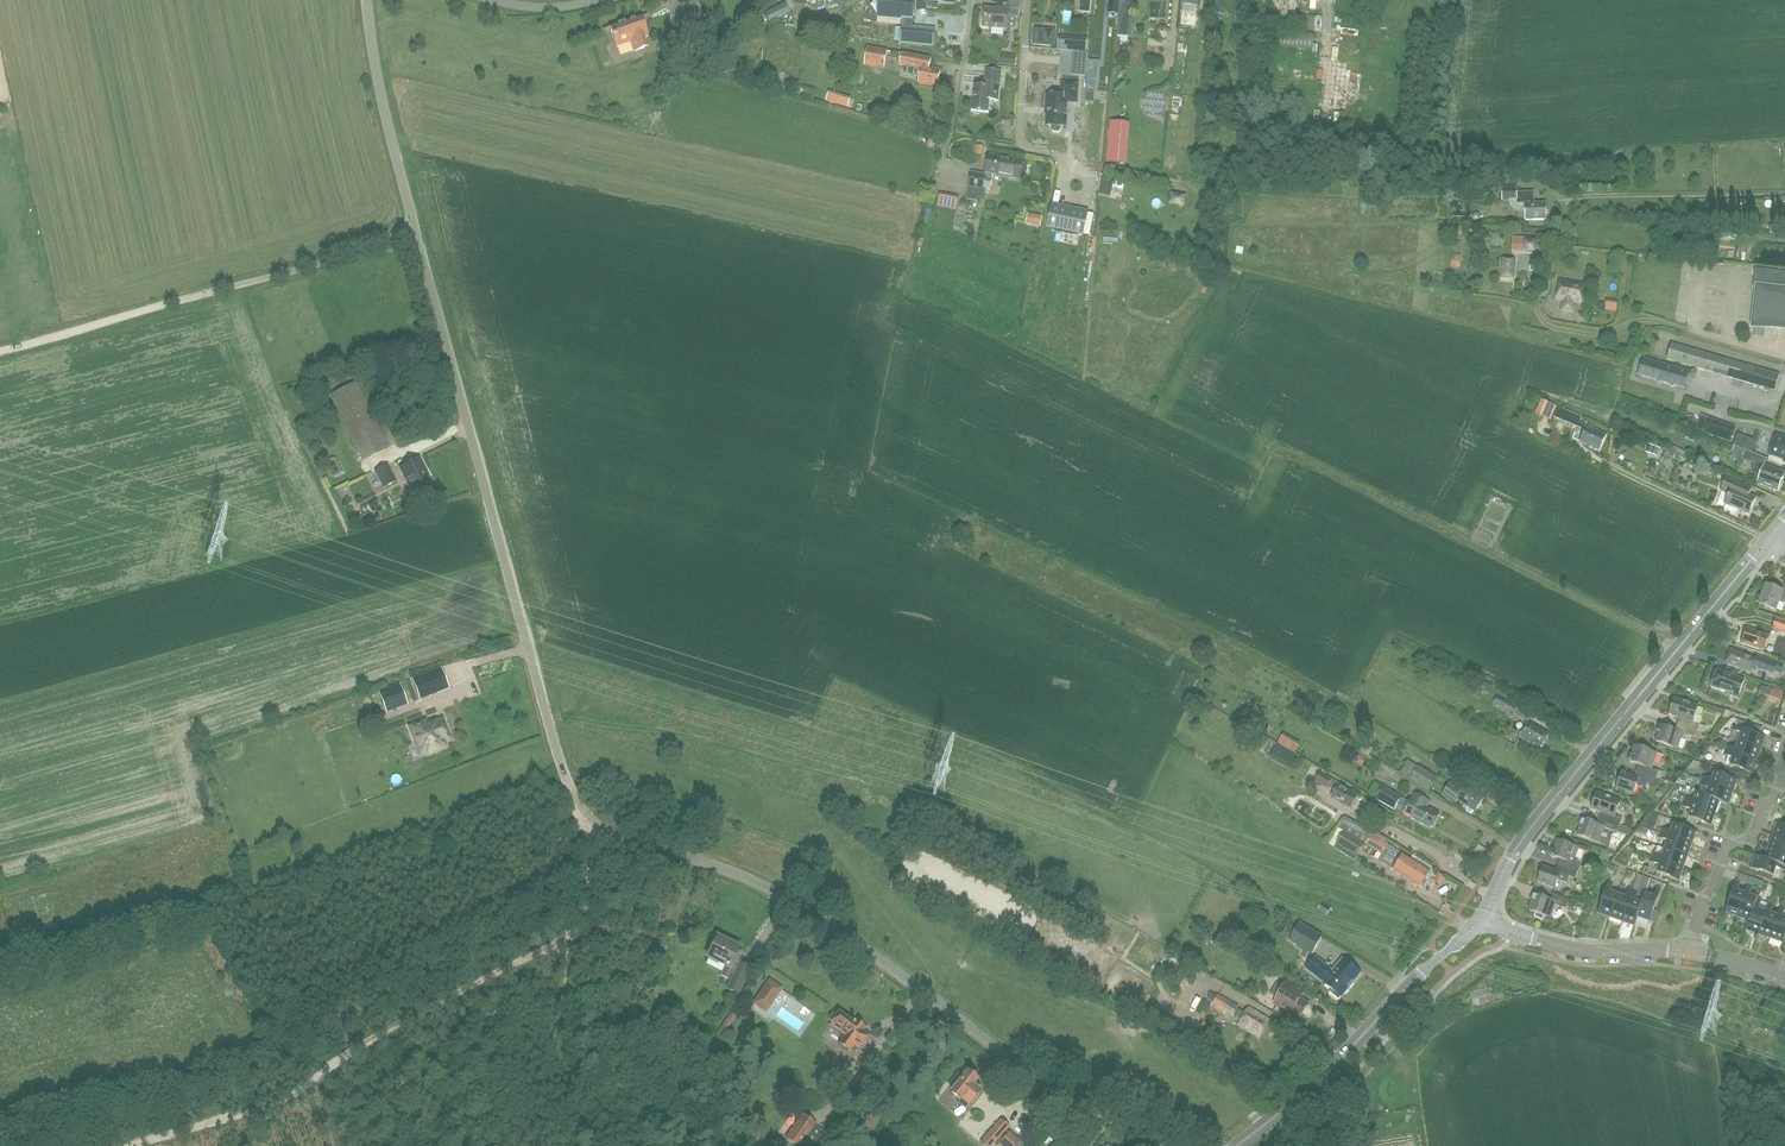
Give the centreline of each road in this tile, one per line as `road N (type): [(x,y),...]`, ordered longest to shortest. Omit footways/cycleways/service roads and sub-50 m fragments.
road 1 (residential): [(1107,1115),(1046,1083),(792,902),(741,875),(623,839),(583,812),(562,768),(414,225)]
road 2 (track): [(129,1145),(288,1096),(365,1042),(577,930)]
road 3 (secondary): [(1483,922),(1532,826),(1762,547)]
road 4 (unclassified): [(0,350),(335,259),(414,225)]
road 5 (secondary): [(1233,1145),(1315,1082),(1420,973),(1483,922)]
road 6 (residential): [(1690,952),(1723,852),(1752,836),(1766,815),(1783,749)]
road 7 (residential): [(414,225),(367,0)]
road 8 (track): [(577,930),(566,1023),(570,1061),(596,1108),(596,1145)]
road 9 (residential): [(1690,952),(1575,949),(1483,922)]
road 10 (residential): [(943,158),(971,0)]

